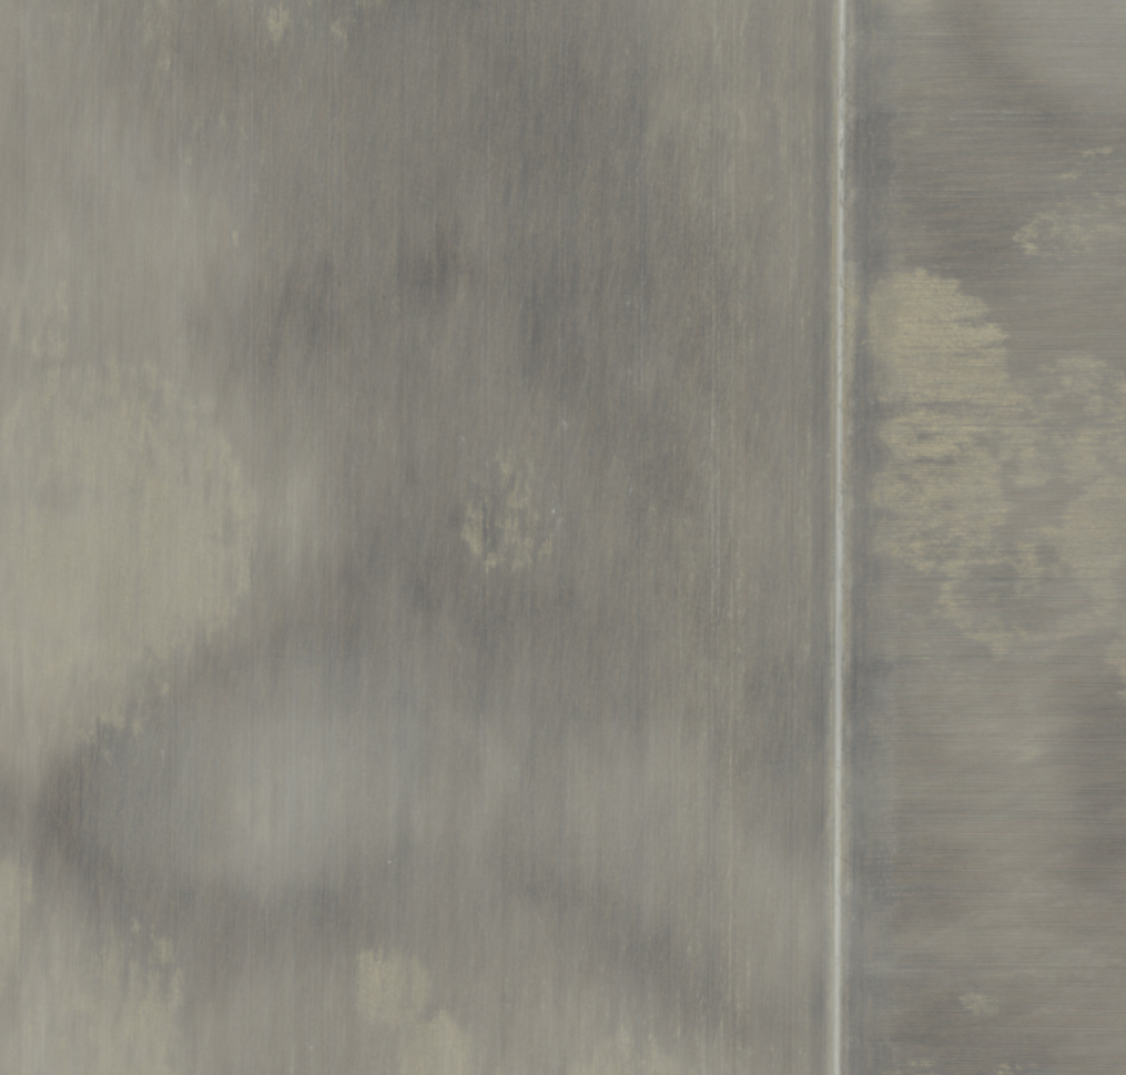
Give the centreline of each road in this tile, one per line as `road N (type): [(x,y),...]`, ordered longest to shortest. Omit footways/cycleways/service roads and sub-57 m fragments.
road 1 (track): [(839,0),(835,1074)]

